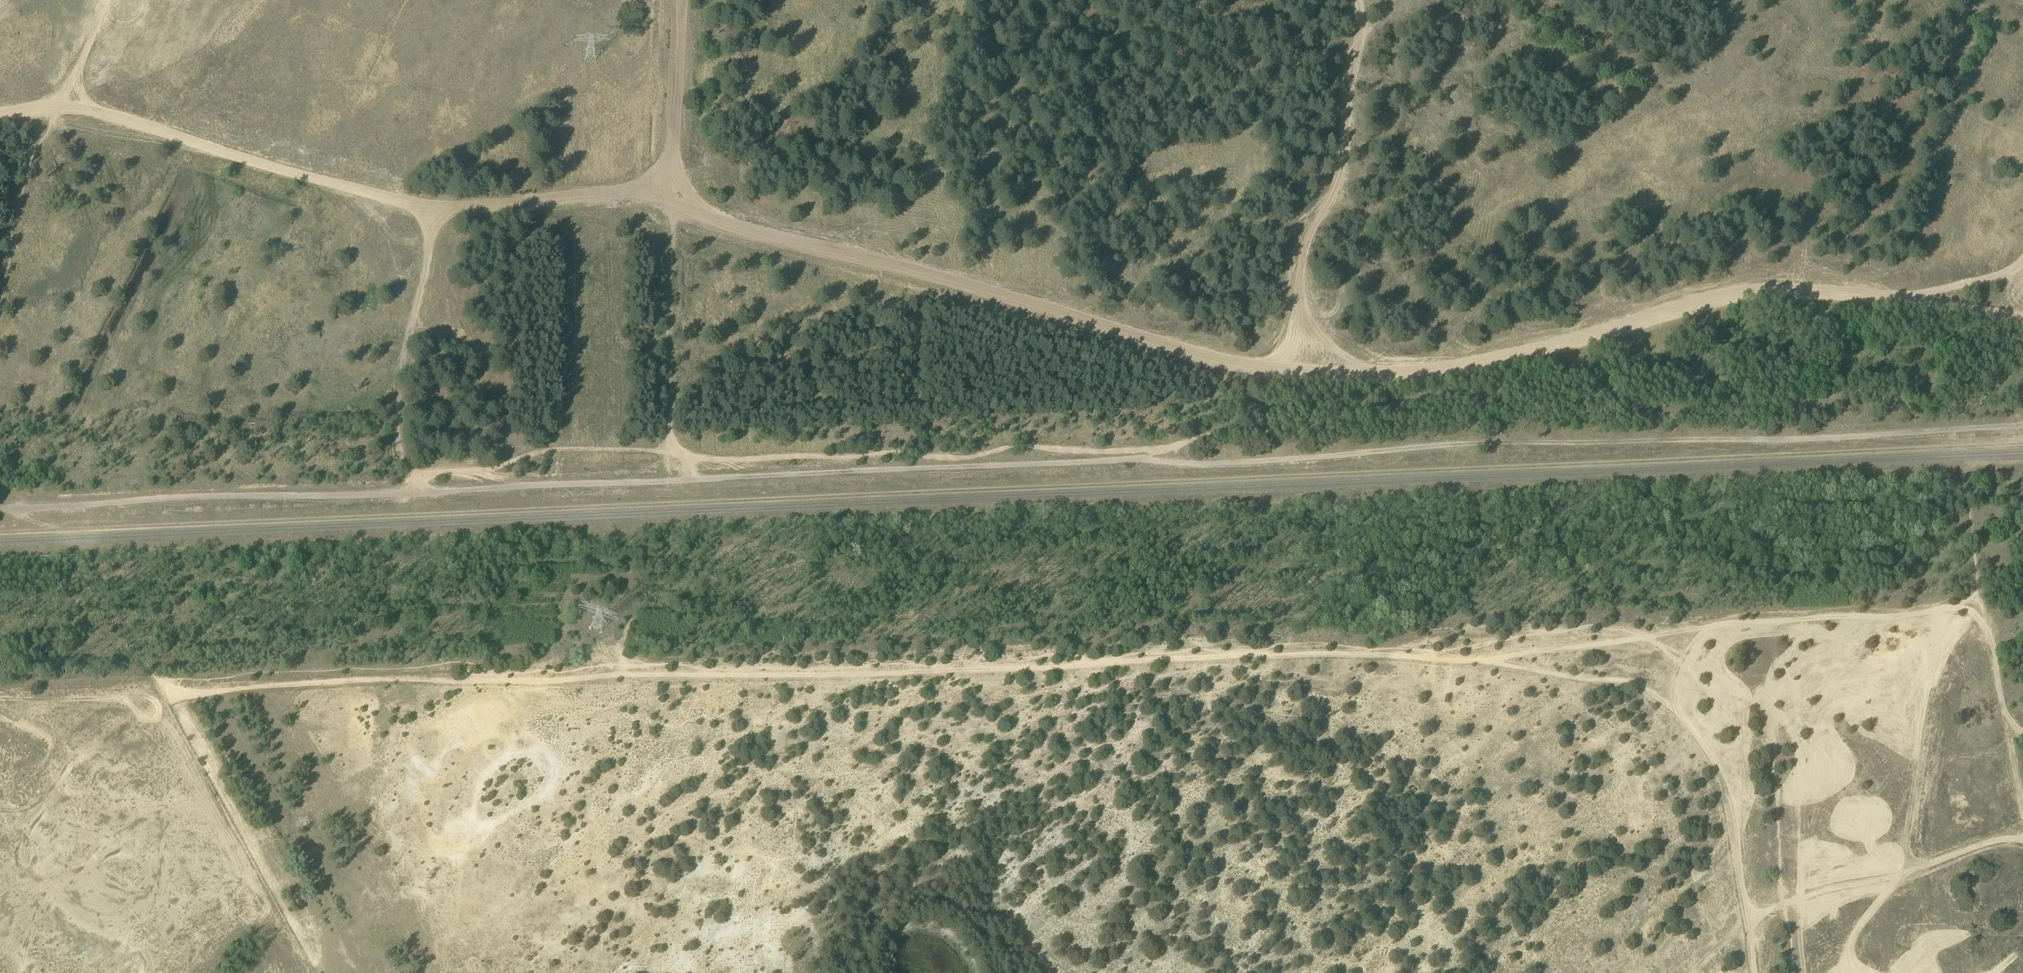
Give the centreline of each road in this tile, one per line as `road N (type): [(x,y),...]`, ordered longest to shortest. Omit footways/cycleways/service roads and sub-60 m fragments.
road 1 (track): [(0,509),(1199,462),(1468,442),(2022,425)]
road 2 (track): [(184,695),(1395,655),(1588,681),(1650,695),(1684,721),(1714,769),(1758,972)]
road 3 (track): [(683,0),(672,197),(743,232),(868,256),(1245,368)]
road 4 (track): [(1245,368),(1296,354),(1371,371),(1468,358),(1741,292),(1839,290),(2000,313)]
road 5 (track): [(60,109),(116,117),(434,216),(396,416),(415,493)]
road 6 (track): [(434,216),(637,191),(672,197),(672,438),(688,479)]
road 7 (track): [(1982,595),(1938,612),(1729,625),(1479,663)]
road 8 (track): [(1296,354),(1306,316),(1302,275),(1310,228),(1342,189),(1352,141),(1359,0)]
road 9 (track): [(1693,972),(1757,914),(2022,836)]
road 10 (track): [(2022,802),(1982,595),(1974,505)]
road 11 (track): [(111,0),(60,109),(37,115)]

